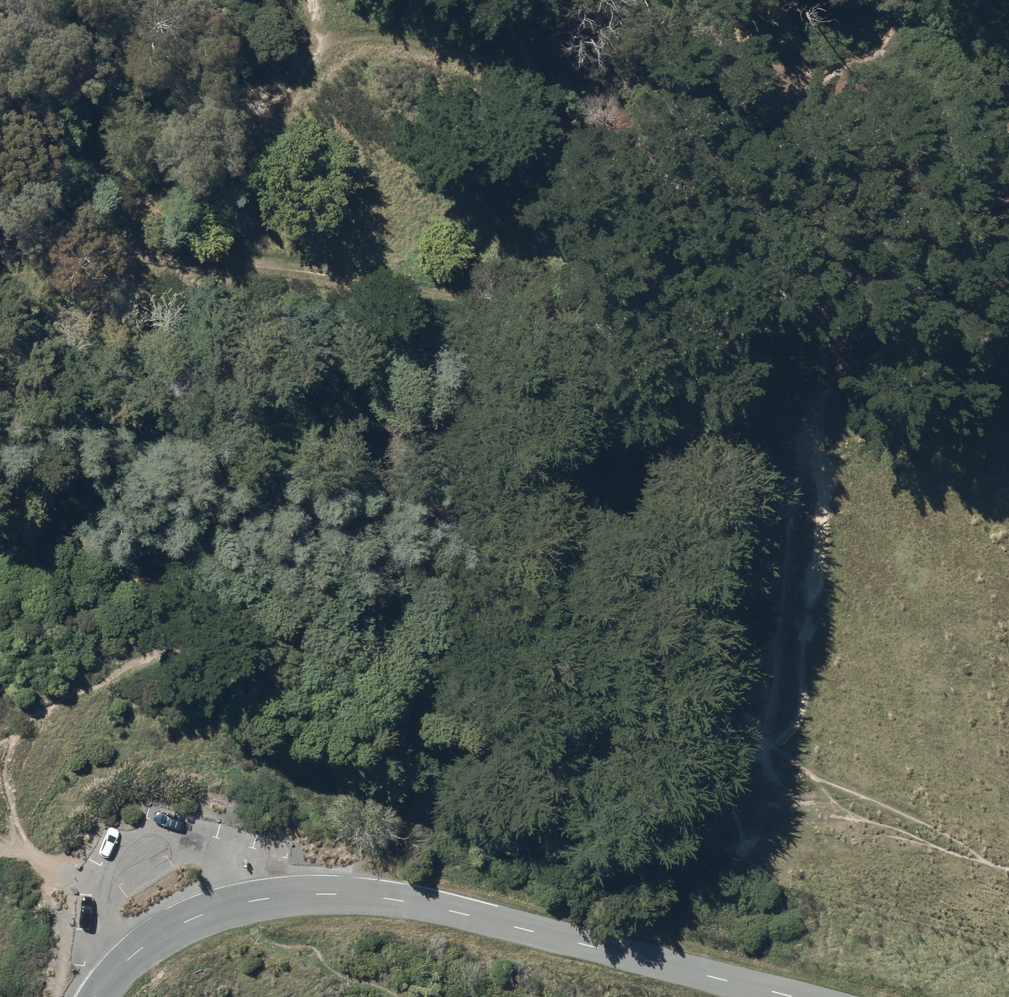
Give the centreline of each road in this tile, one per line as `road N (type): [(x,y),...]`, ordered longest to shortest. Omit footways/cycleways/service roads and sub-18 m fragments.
road 1 (track): [(0,224),(570,305),(746,350),(777,395),(789,445),(783,768)]
road 2 (unclassified): [(93,996),(131,958),(198,916),(329,894),(432,906),(794,996)]
road 3 (track): [(324,37),(601,57),(681,43),(1008,111)]
road 4 (track): [(320,0),(322,58),(129,242),(107,292),(17,370),(0,397)]

